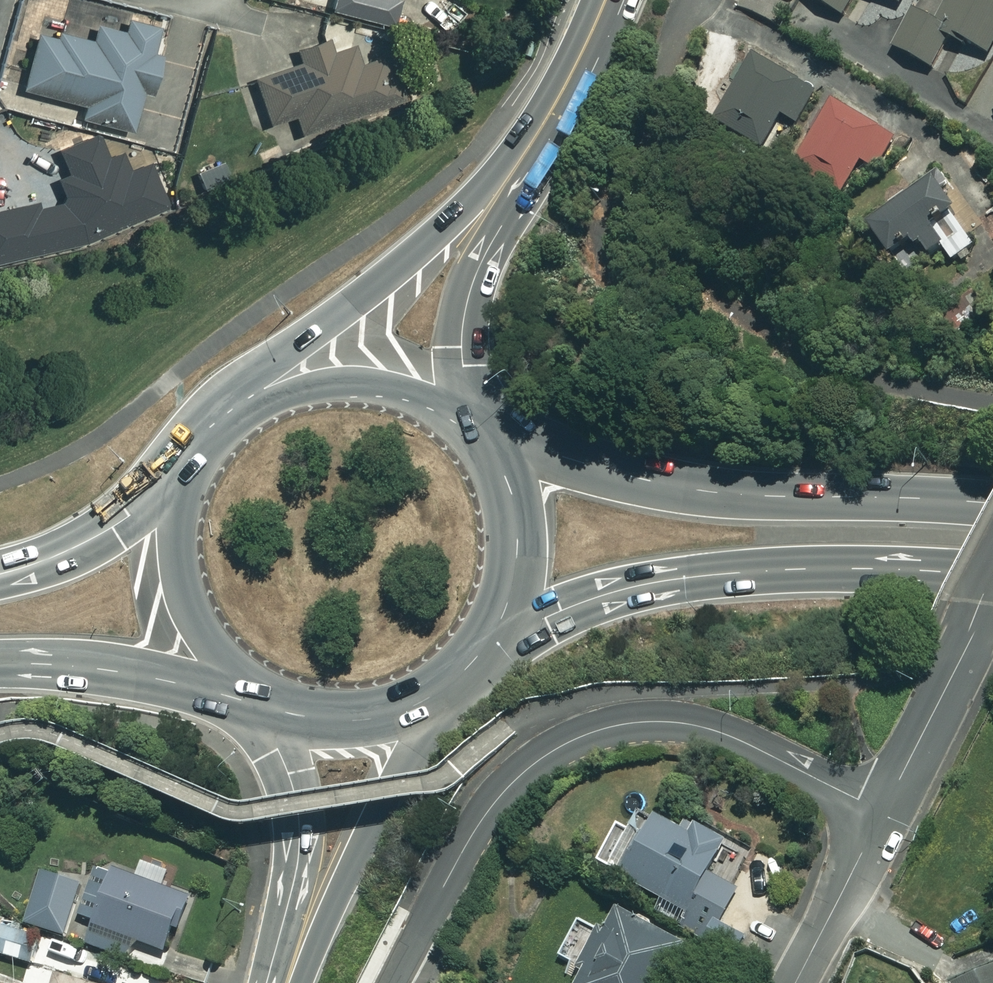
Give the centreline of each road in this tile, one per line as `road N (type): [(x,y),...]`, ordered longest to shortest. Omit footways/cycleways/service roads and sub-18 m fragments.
road 1 (residential): [(883,811),(717,730),(648,721),(578,737),(544,756),(491,805),(395,982)]
road 2 (trunk): [(236,412),(285,360),(480,196),(538,117),(598,0)]
road 3 (secondary): [(992,574),(791,569),(644,584),(487,645)]
road 4 (secondary): [(483,443),(634,477),(769,495),(992,505)]
road 5 (trunk): [(628,0),(571,127),(484,265),(460,365),(459,417)]
road 6 (secondary): [(437,693),(302,982)]
road 7 (secondary): [(266,982),(294,881),(299,822),(255,695)]
road 8 (trunk): [(248,690),(0,663)]
road 9 (residential): [(992,592),(883,811)]
road 10 (trunk): [(236,412),(278,388),(324,375),(373,377),(419,391),(459,417)]
road 11 (trunk): [(248,690),(212,659),(187,618),(173,573),(172,525),(185,479)]
road 12 (trunk): [(483,443),(508,490),(518,543),(511,596),(487,645)]
road 13 (trunk): [(0,576),(93,541),(185,479)]
road 14 (residential): [(796,982),(883,811)]
road 15 (trunk): [(437,693),(365,718),(290,711),(255,695)]

